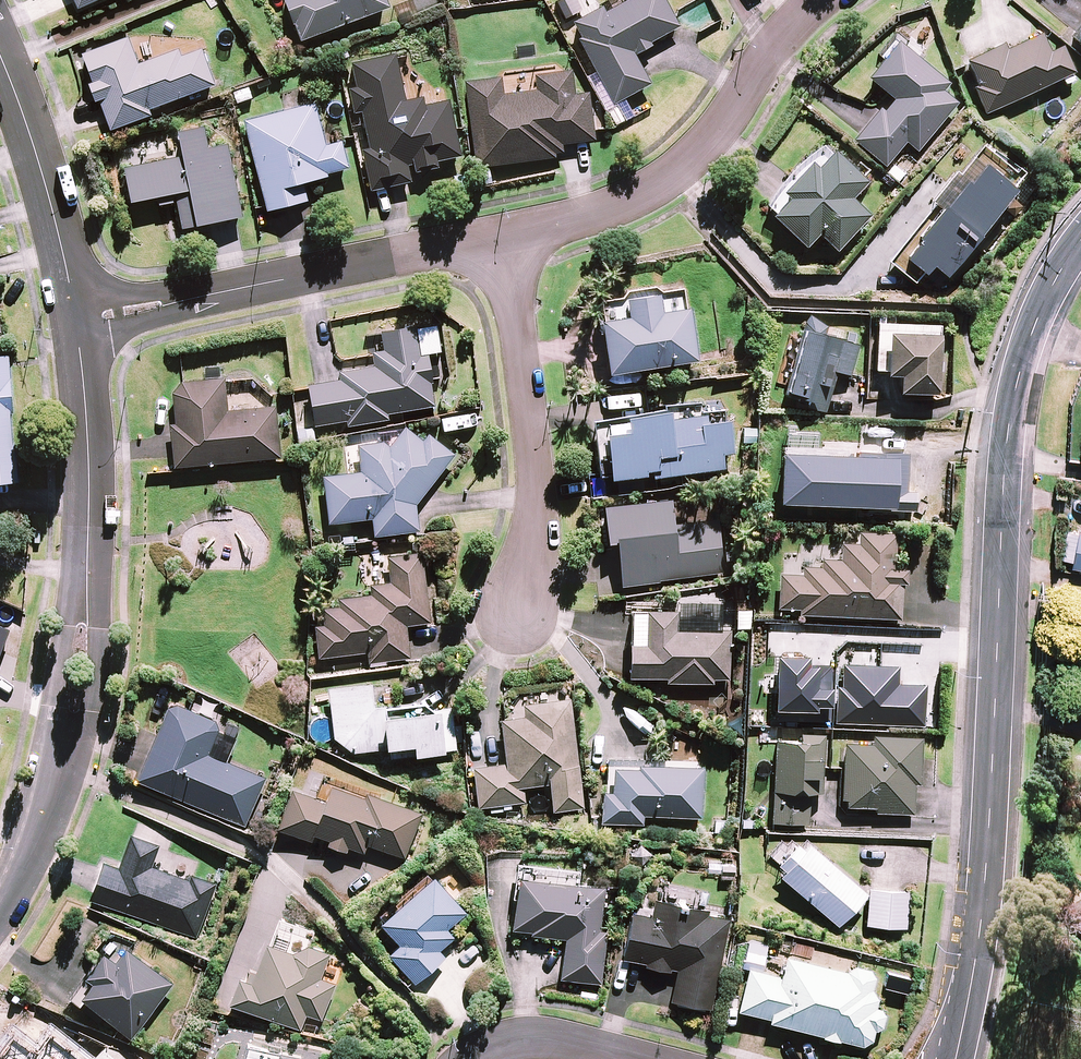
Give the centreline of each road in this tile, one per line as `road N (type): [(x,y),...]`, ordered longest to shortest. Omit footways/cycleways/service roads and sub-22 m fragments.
road 1 (tertiary): [(954,1058),(984,877),(1012,393),(1045,294),(1080,247)]
road 2 (residential): [(80,322),(91,480),(62,758),(0,901)]
road 3 (residential): [(80,322),(509,233)]
road 4 (residential): [(509,233),(631,202),(674,174),(819,0)]
road 5 (residential): [(520,610),(530,550),(531,404),(509,233)]
road 6 (residential): [(0,48),(48,188),(80,322)]
road 7 (residential): [(470,1058),(497,1043),(534,1040),(635,1058)]

